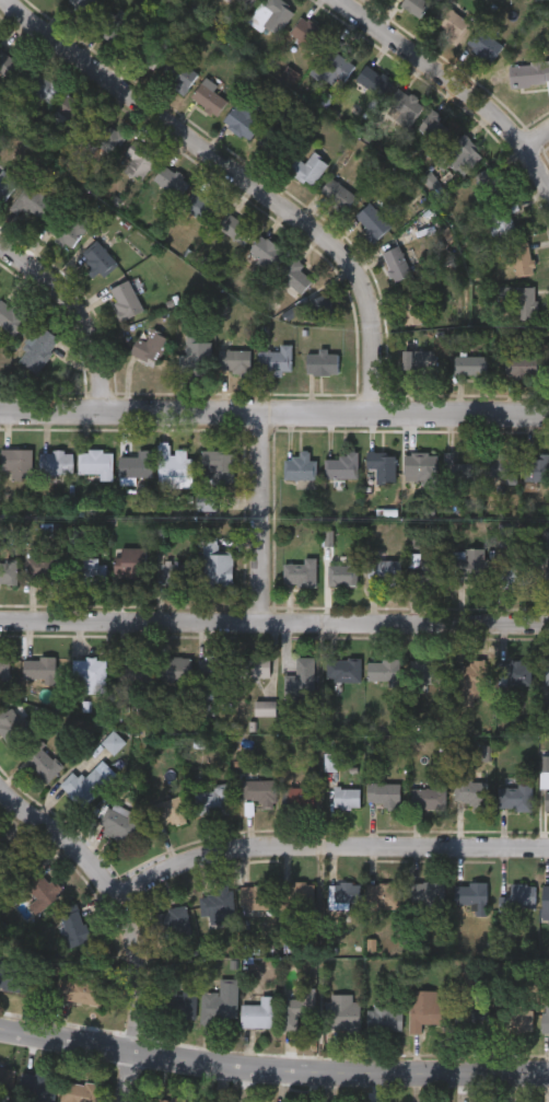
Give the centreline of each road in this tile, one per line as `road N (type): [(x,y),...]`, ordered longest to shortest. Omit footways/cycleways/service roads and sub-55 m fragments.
road 1 (residential): [(9,0),(126,100),(332,234),(366,292),(378,417)]
road 2 (tertiary): [(548,1073),(250,1068),(0,1027)]
road 3 (residential): [(548,418),(0,414)]
road 4 (residential): [(548,623),(0,622)]
road 5 (residential): [(548,847),(247,845),(184,861),(110,902)]
road 6 (residential): [(0,788),(91,868),(131,947),(139,1019),(124,1101)]
road 7 (residential): [(548,179),(491,104),(343,0)]
road 8 (residential): [(0,242),(82,304),(124,411)]
road 9 (residential): [(264,415),(267,623)]

